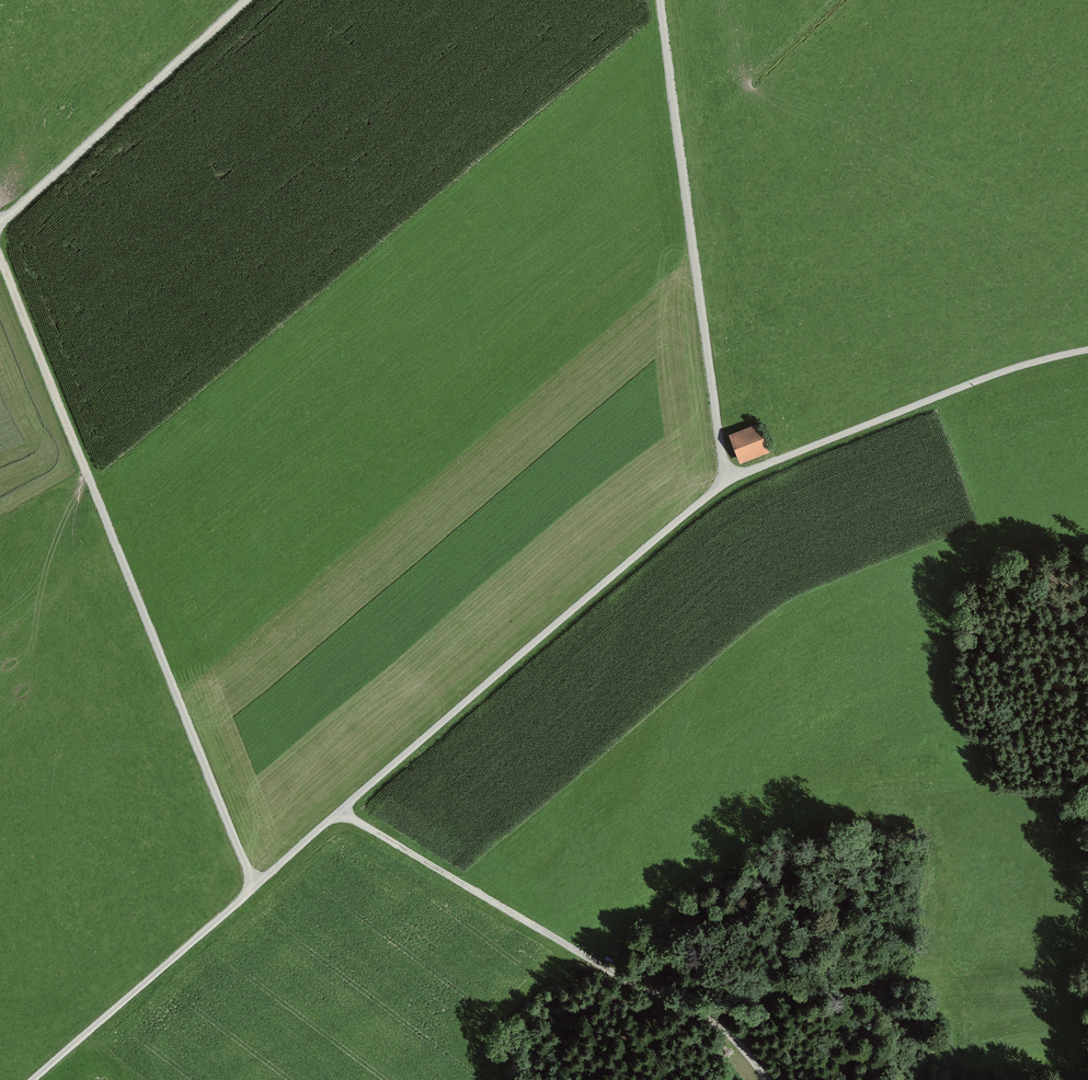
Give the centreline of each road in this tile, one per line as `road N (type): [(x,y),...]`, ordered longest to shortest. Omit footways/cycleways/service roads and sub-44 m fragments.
road 1 (track): [(37,1079),(724,483),(1020,367),(1087,353)]
road 2 (track): [(256,891),(0,264)]
road 3 (track): [(767,1079),(720,1023),(603,967),(346,812)]
road 4 (track): [(656,0),(724,483)]
road 5 (track): [(0,227),(249,0)]
road 6 (track): [(675,999),(900,971)]

